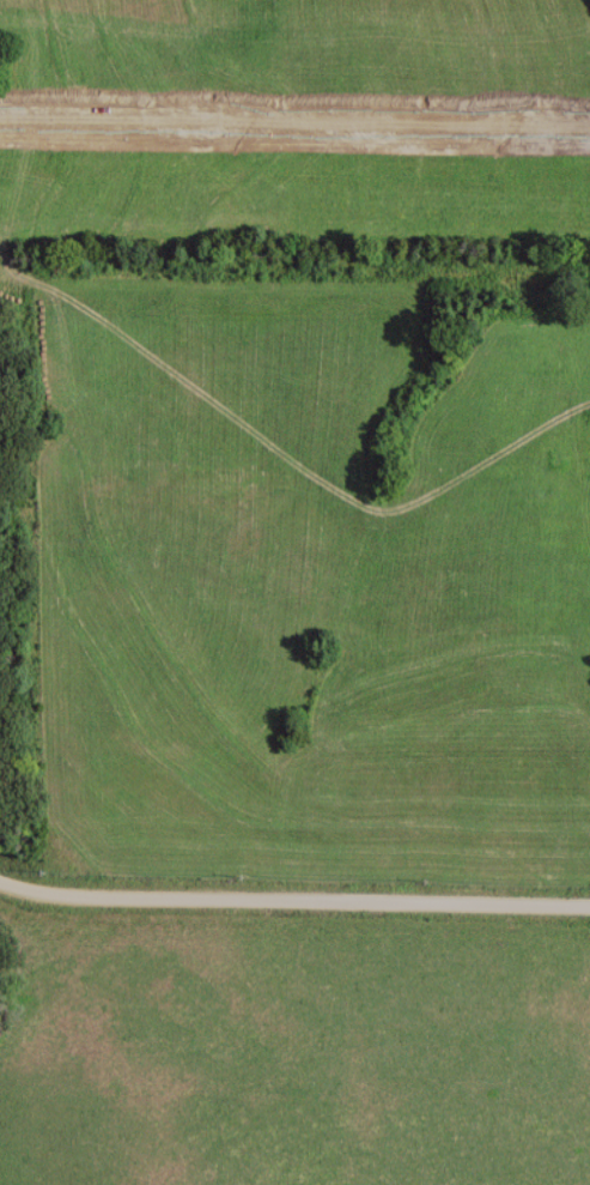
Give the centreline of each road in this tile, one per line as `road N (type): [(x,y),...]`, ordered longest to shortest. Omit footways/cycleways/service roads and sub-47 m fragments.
road 1 (residential): [(589,907),(26,894),(0,884)]

